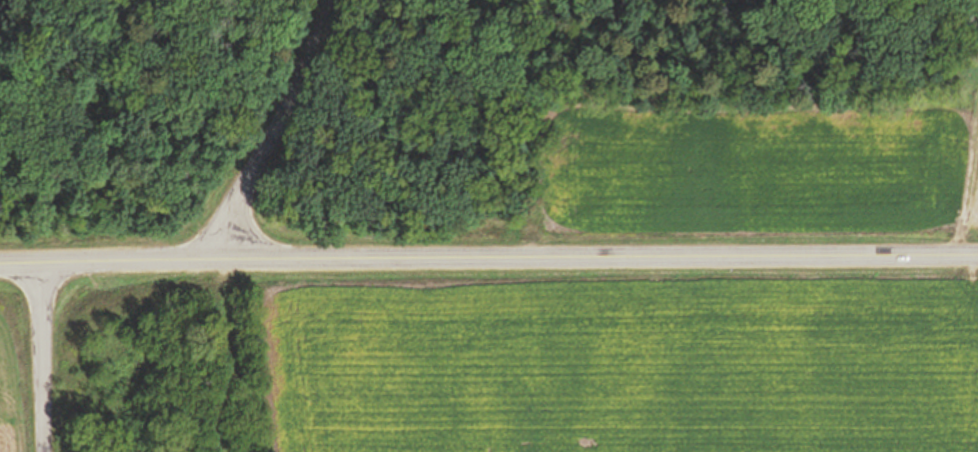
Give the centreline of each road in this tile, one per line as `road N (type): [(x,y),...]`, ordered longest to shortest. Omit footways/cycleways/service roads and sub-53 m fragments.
road 1 (primary): [(977,256),(208,260),(0,270)]
road 2 (tertiary): [(208,260),(332,0)]
road 3 (residential): [(45,451),(45,269)]

